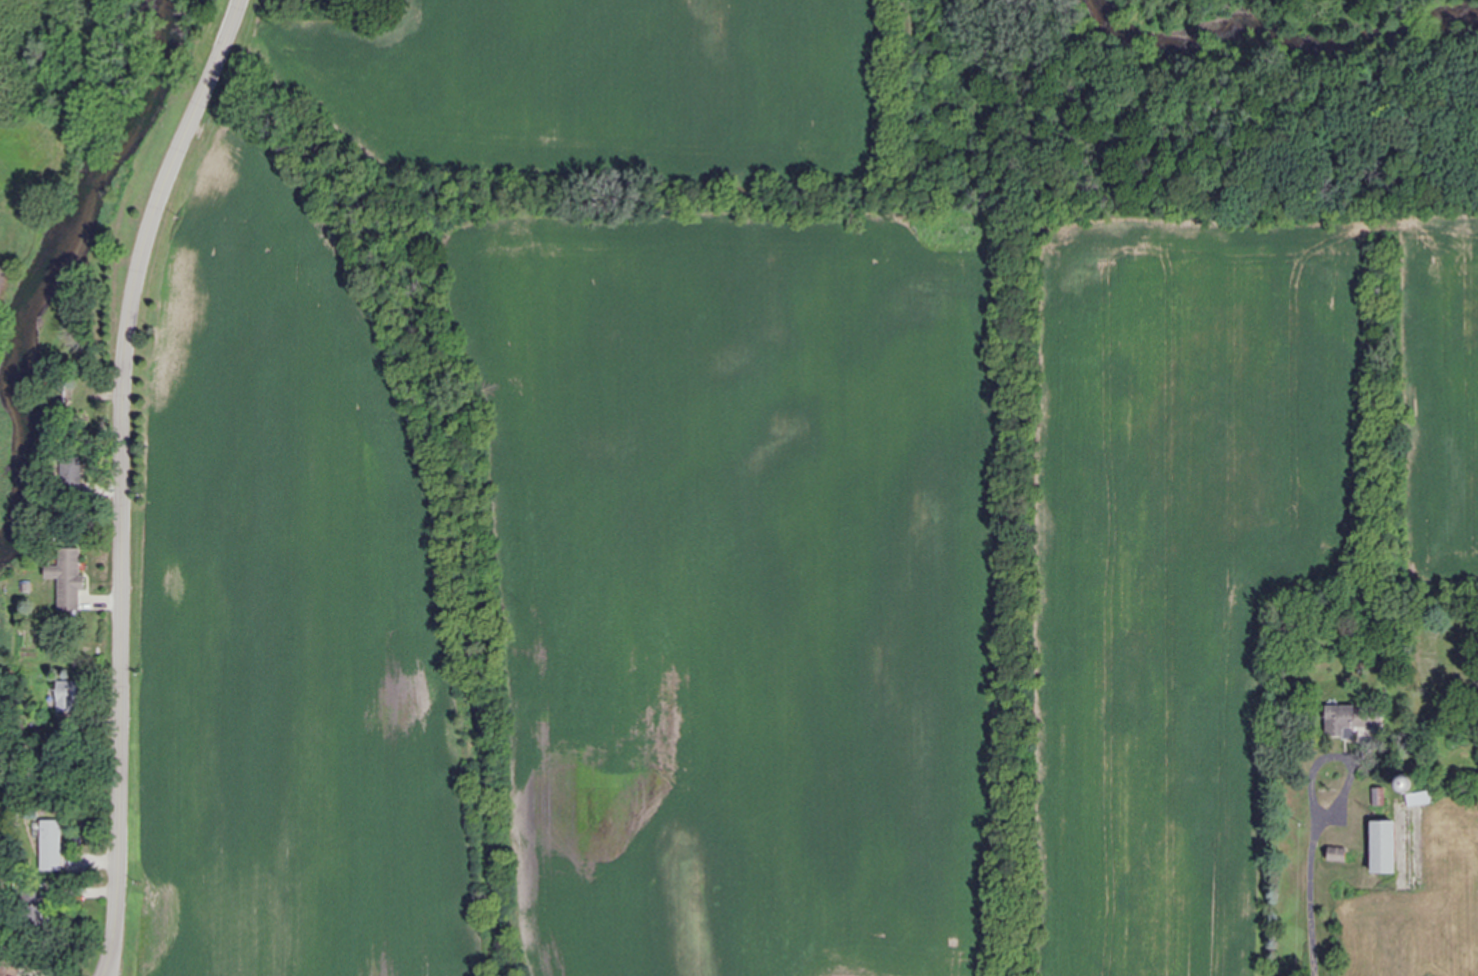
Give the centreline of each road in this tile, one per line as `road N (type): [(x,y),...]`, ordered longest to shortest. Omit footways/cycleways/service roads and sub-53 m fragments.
road 1 (tertiary): [(112,957),(134,298),(157,193),(245,0)]

